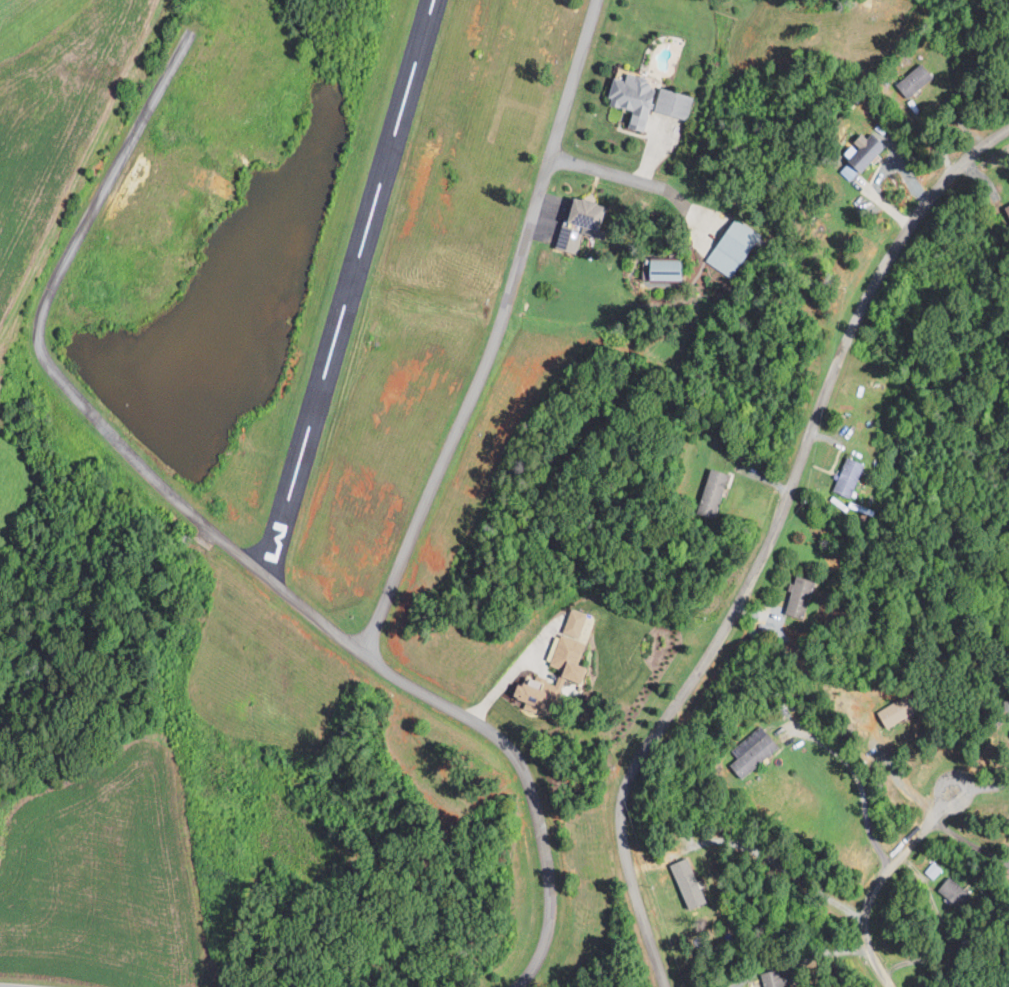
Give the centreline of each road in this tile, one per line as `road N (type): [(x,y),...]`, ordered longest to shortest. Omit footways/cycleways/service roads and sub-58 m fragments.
road 1 (residential): [(664,986),(622,847),(620,790),(725,667),(905,254),(956,167),(1008,134)]
road 2 (residential): [(436,703),(366,656),(153,473),(71,391),(34,338),(38,308),(194,36)]
road 3 (residential): [(366,656),(509,309),(595,0)]
road 4 (residential): [(505,986),(533,961),(545,920),(538,810),(517,761),(436,703)]
road 5 (residential): [(882,986),(862,951),(855,915),(881,866),(940,793)]
road 6 (residential): [(549,156),(699,197)]

